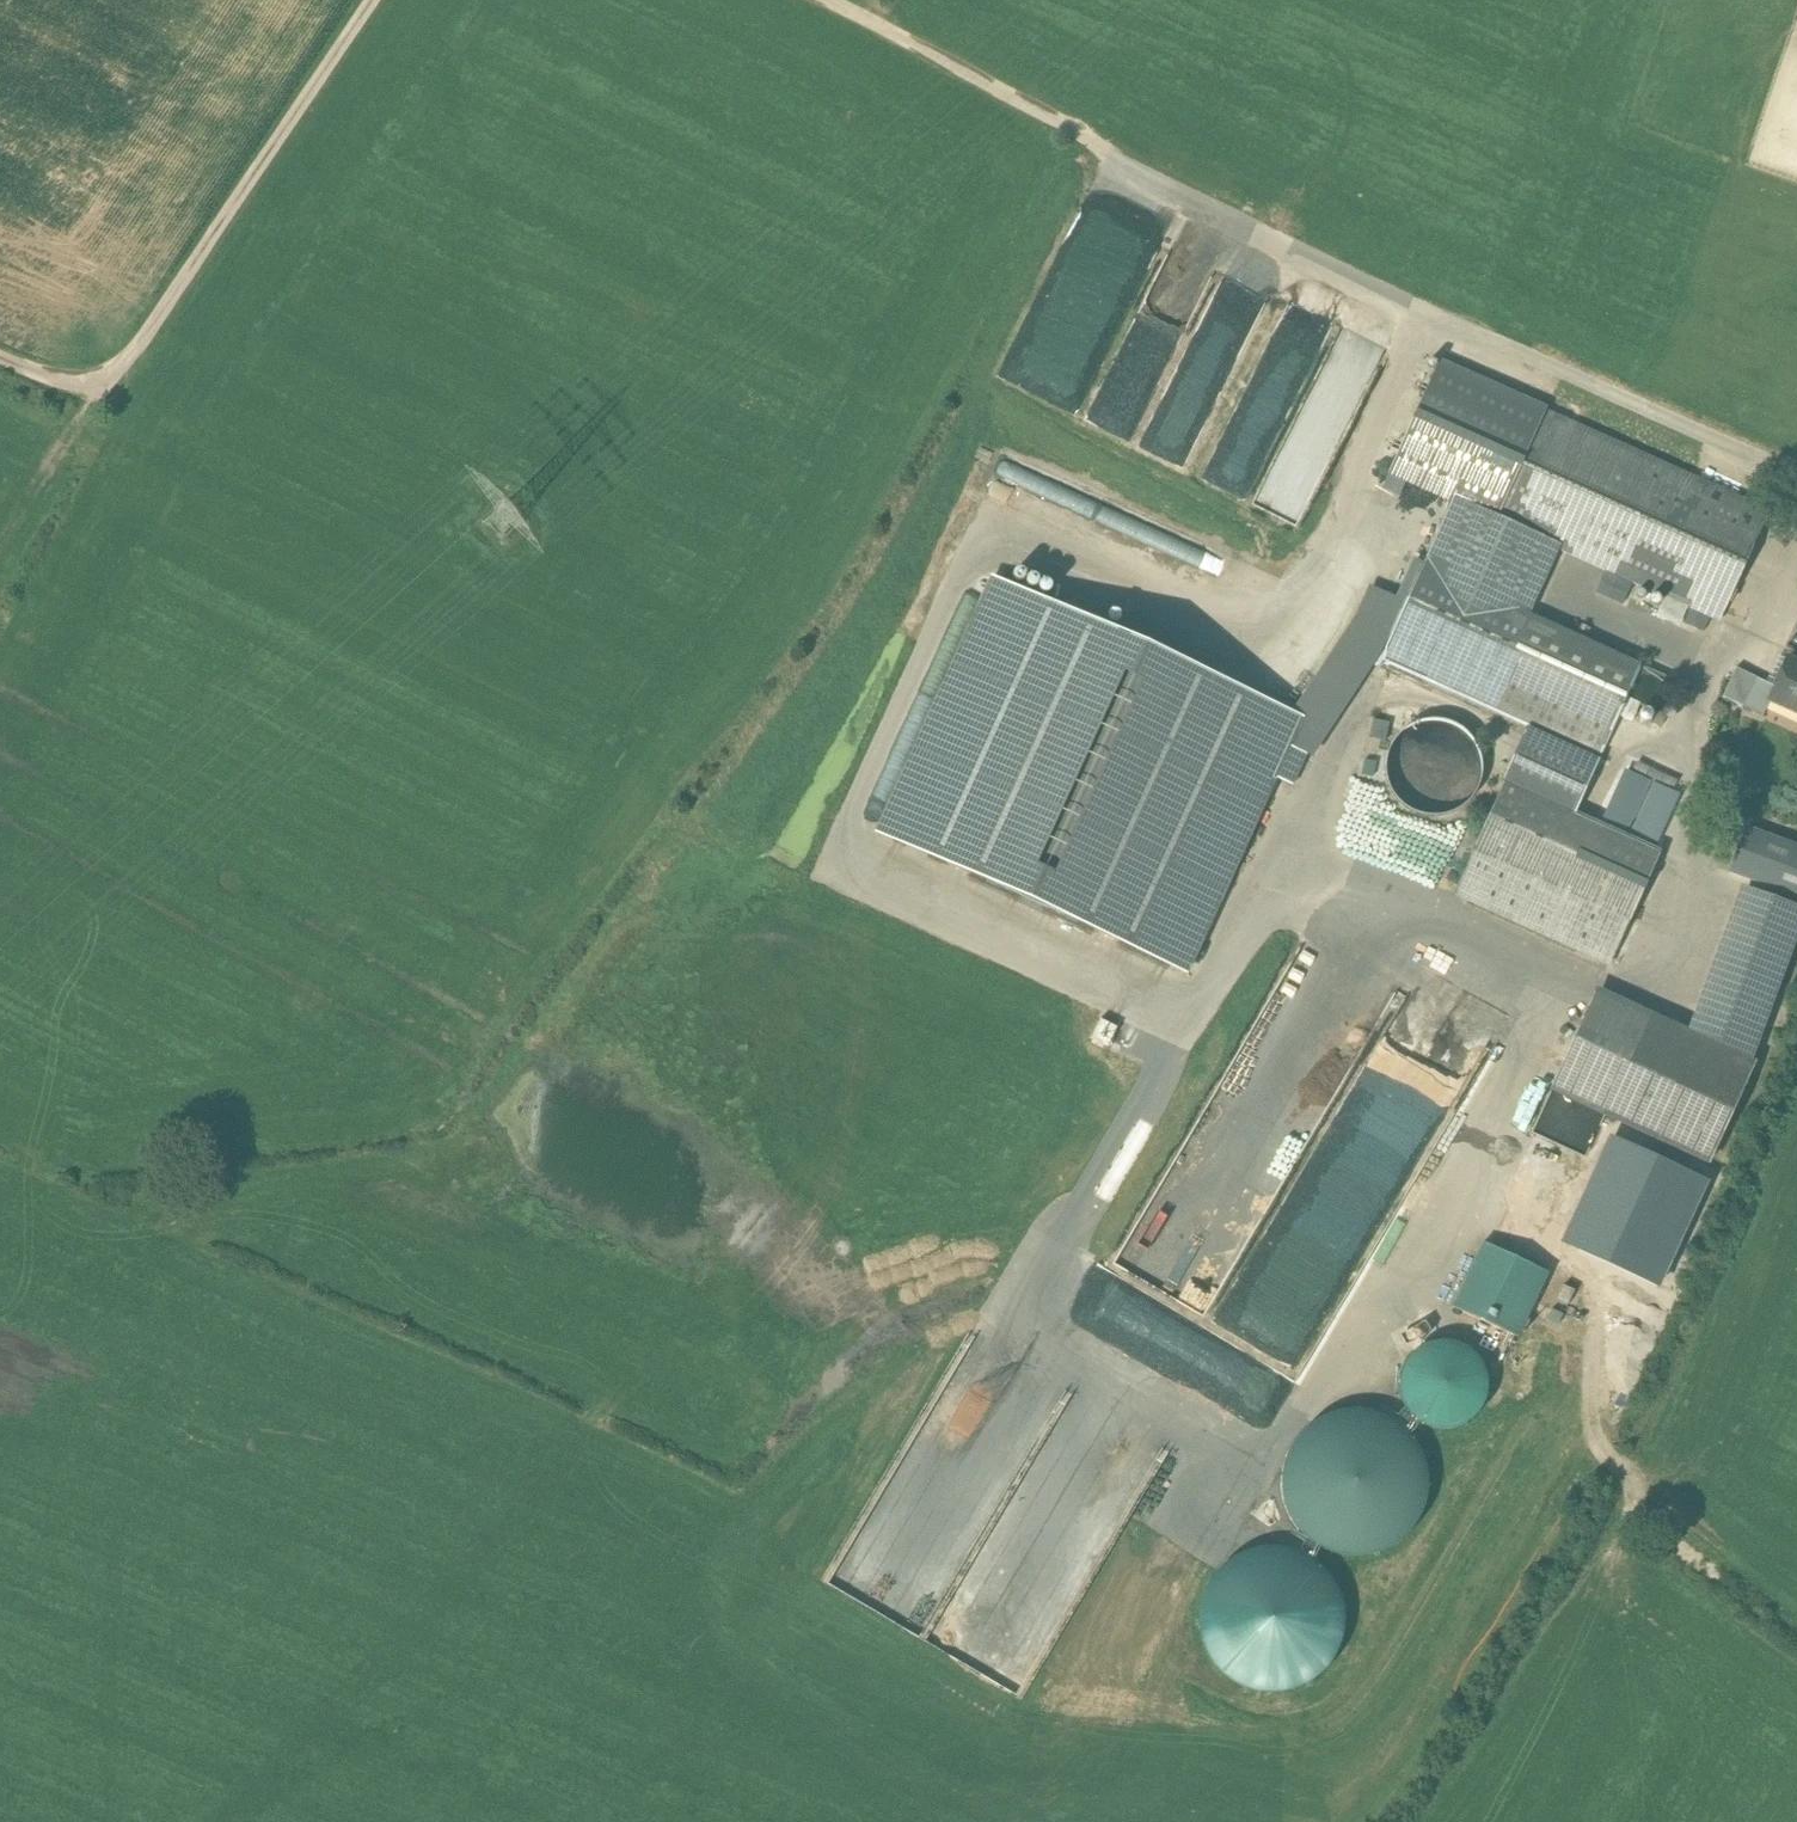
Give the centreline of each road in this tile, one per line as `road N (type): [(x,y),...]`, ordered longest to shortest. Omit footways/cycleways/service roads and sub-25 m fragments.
road 1 (track): [(829,0),(1430,310)]
road 2 (track): [(0,356),(67,386),(116,375),(372,0)]

